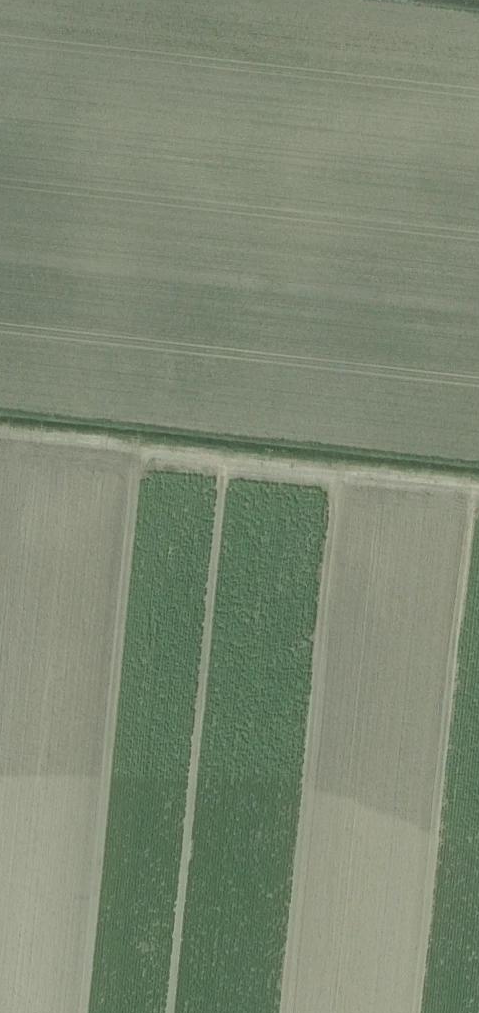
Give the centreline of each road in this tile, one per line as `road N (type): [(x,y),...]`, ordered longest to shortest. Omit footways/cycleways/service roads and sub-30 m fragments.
road 1 (track): [(478,488),(0,434)]

